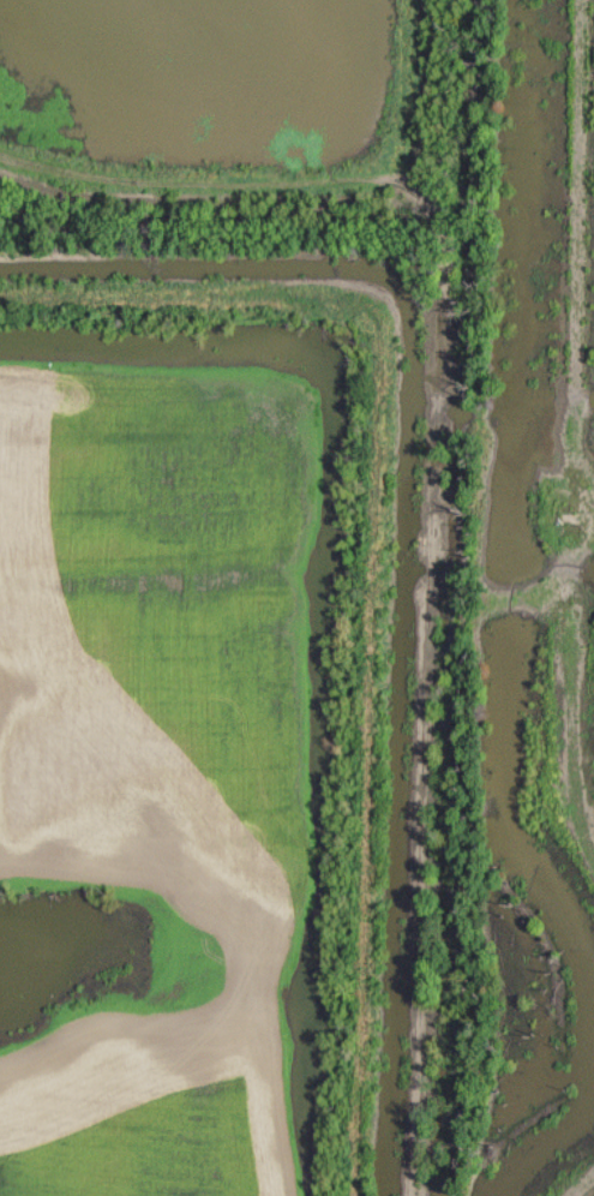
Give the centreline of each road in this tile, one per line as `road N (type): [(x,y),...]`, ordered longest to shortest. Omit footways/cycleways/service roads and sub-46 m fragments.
road 1 (residential): [(0,176),(146,205),(409,193),(428,210),(406,1195)]
road 2 (residential): [(583,0),(577,472),(593,503)]
road 3 (residential): [(593,560),(575,645),(584,814),(593,840)]

